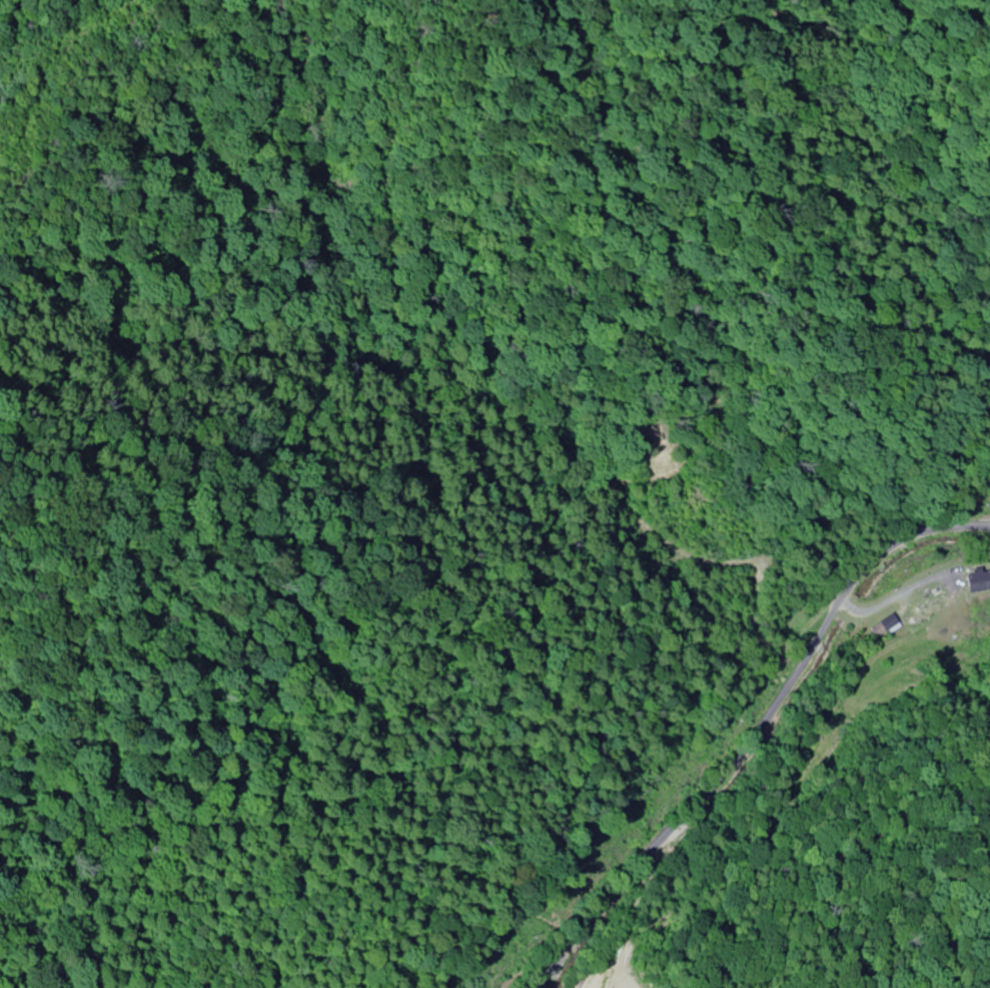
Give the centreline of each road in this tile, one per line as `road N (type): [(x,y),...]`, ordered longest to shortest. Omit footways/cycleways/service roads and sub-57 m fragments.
road 1 (residential): [(523,987),(589,851),(755,631),(851,534),(989,502)]

